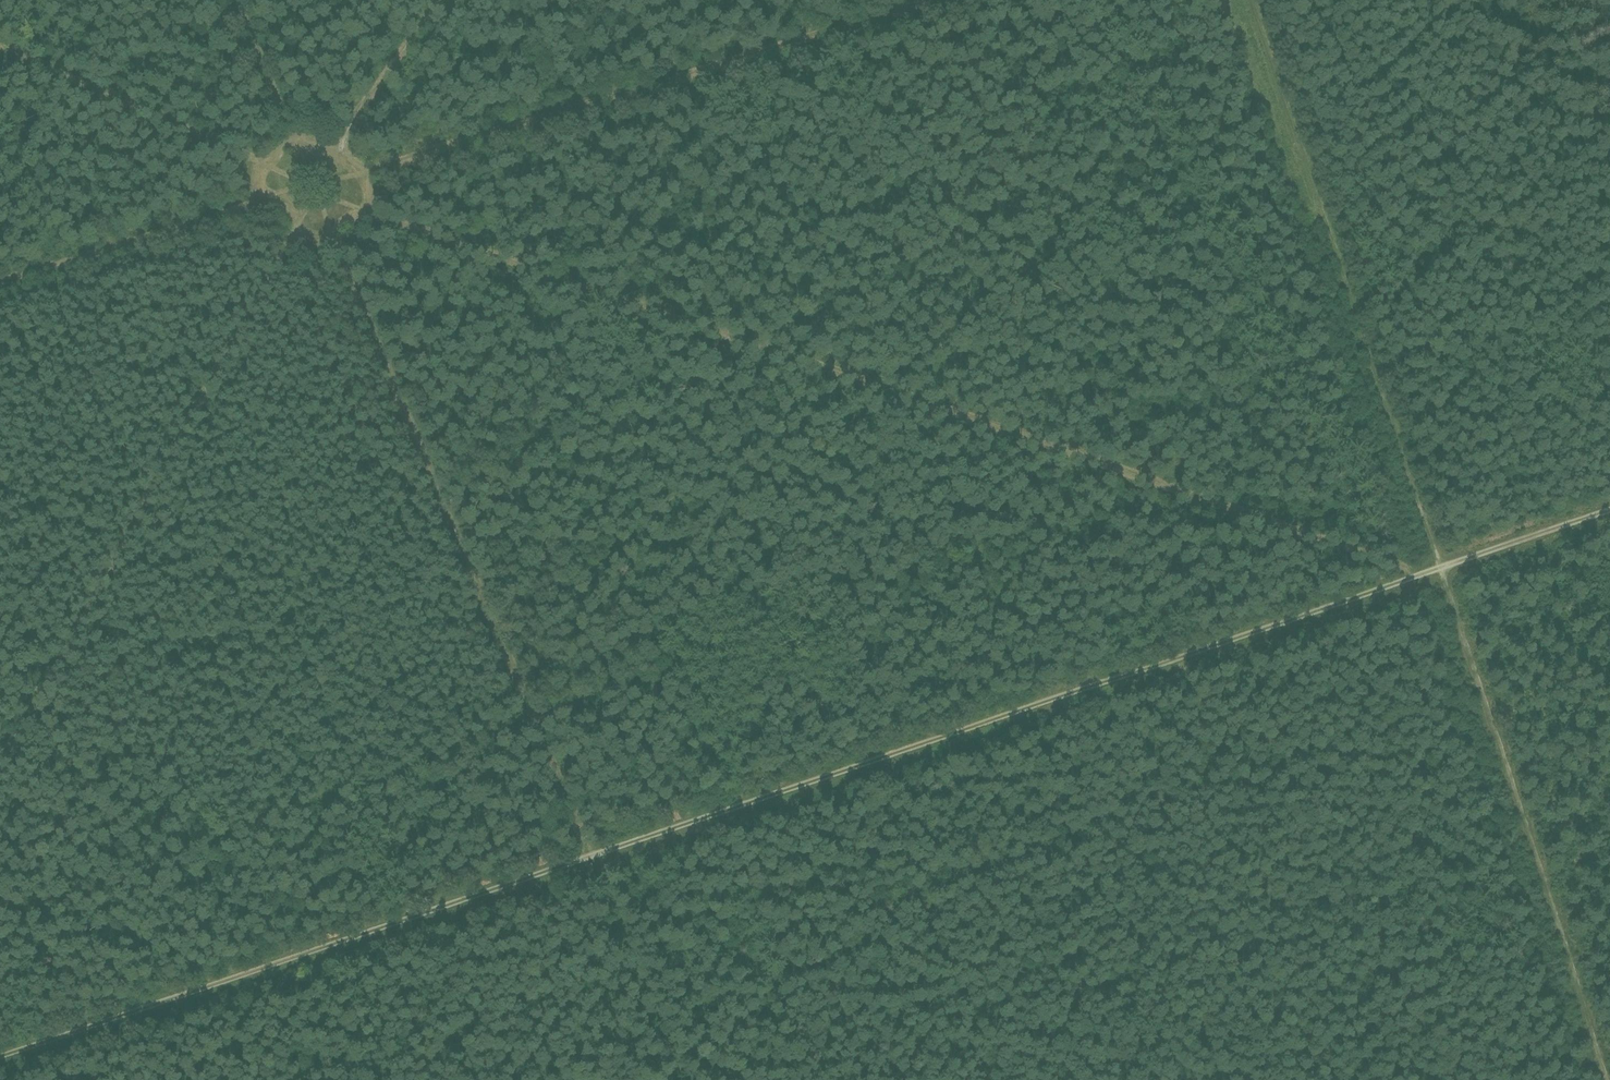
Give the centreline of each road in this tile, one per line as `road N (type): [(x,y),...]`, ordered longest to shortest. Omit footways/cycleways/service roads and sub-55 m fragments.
road 1 (track): [(1609,511),(0,1058)]
road 2 (track): [(1441,568),(351,205)]
road 3 (track): [(686,1079),(327,221)]
road 4 (track): [(0,760),(294,228),(327,221),(351,205)]
road 5 (track): [(1441,568),(1234,0)]
road 6 (track): [(356,176),(924,0)]
road 7 (track): [(1608,1079),(1441,568)]
road 8 (track): [(0,43),(267,162)]
road 9 (track): [(263,202),(0,280)]
road 10 (track): [(351,205),(356,176),(347,153),(330,138),(302,134),(267,162),(263,202),(294,228)]
road 11 (track): [(347,153),(452,0)]
road 12 (track): [(246,0),(302,134)]

